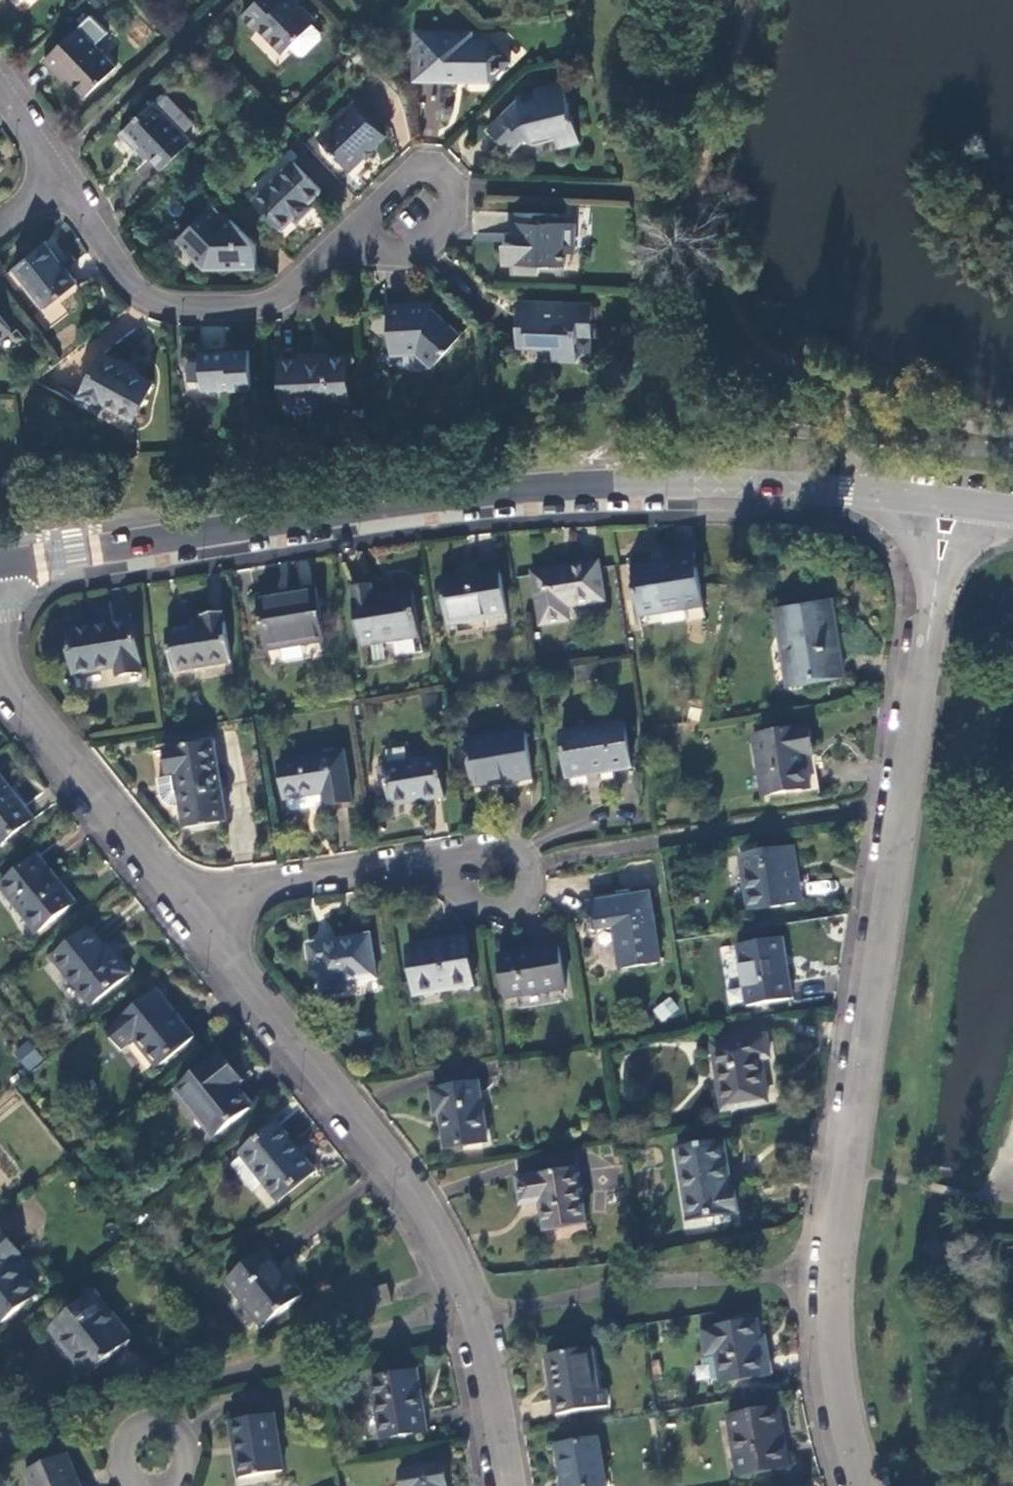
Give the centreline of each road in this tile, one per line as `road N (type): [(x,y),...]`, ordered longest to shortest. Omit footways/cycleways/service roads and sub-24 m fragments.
road 1 (unclassified): [(943,502),(824,1280),(828,1383),(852,1485)]
road 2 (tertiary): [(0,563),(509,485),(712,482),(943,502)]
road 3 (residential): [(196,915),(404,1176),(441,1235),(475,1313),(512,1485)]
road 4 (residential): [(53,174),(126,281),(160,303),(212,310),(291,296),(352,242)]
road 5 (residential): [(0,661),(196,915)]
road 6 (residential): [(196,915),(239,889),(397,861),(464,872)]
road 7 (residential): [(352,242),(422,168),(457,191),(405,254)]
road 8 (residential): [(464,872),(468,896),(487,912),(511,911),(529,893),(530,869),(513,849),(487,847),(467,864)]
road 9 (residential): [(163,1485),(180,1475),(187,1451),(175,1429),(150,1422),(128,1434),(121,1449),(127,1474),(146,1485)]

